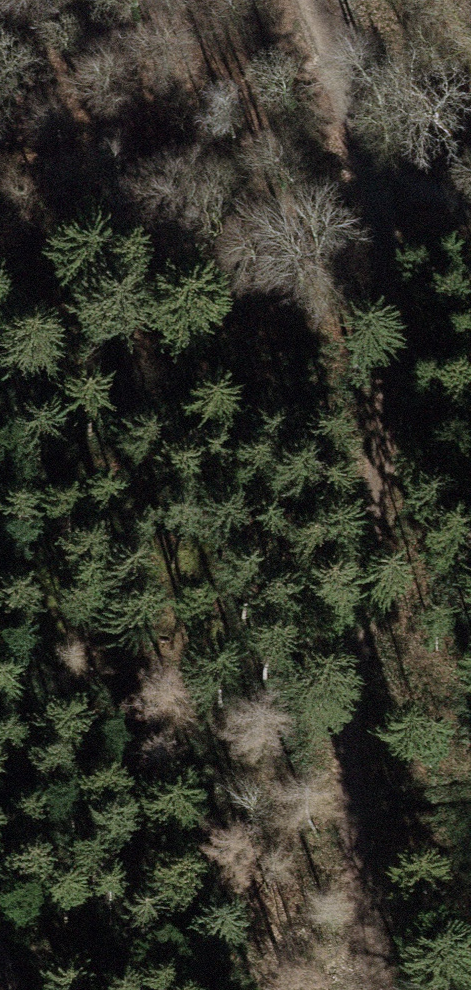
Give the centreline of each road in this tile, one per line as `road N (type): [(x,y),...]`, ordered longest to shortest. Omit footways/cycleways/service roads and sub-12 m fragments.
road 1 (track): [(386,179),(350,830),(371,989)]
road 2 (track): [(309,0),(386,179)]

